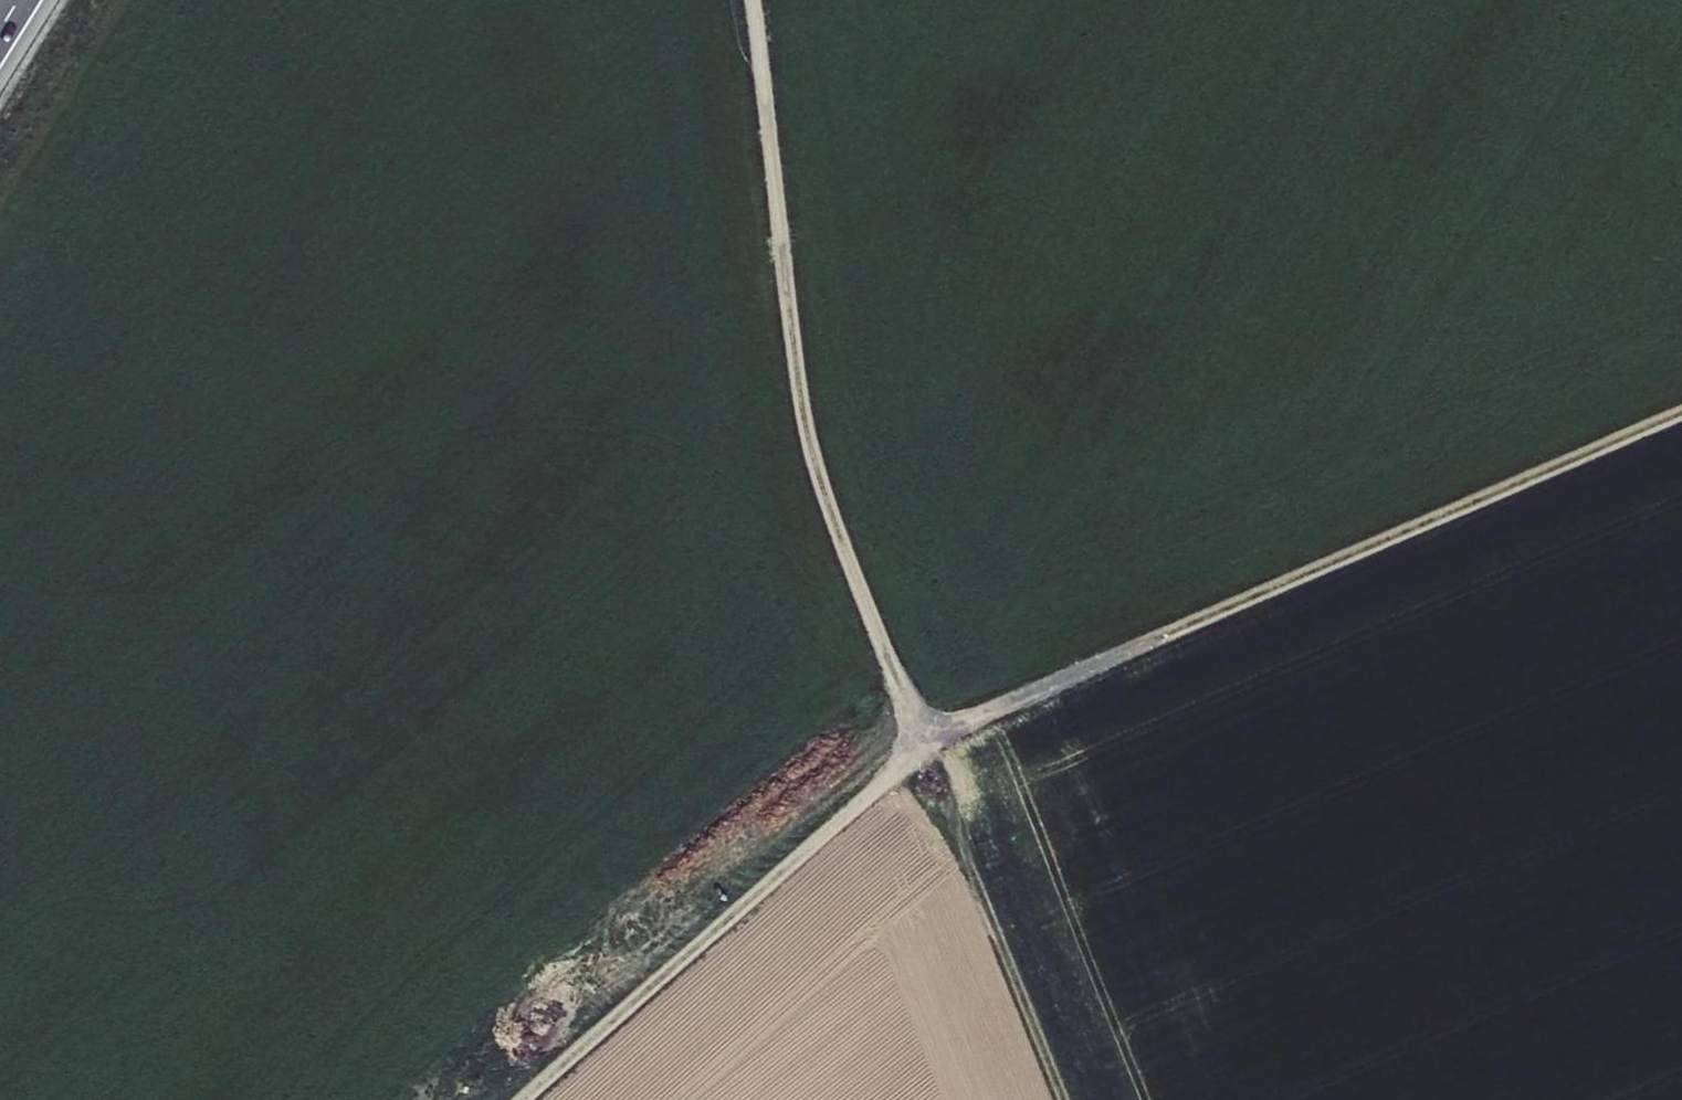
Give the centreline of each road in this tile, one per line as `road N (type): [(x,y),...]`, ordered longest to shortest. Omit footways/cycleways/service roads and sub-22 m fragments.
road 1 (track): [(1681,413),(918,741)]
road 2 (track): [(918,741),(807,431),(752,0)]
road 3 (track): [(918,741),(846,815),(523,1099)]
road 4 (track): [(1063,1099),(918,741)]

